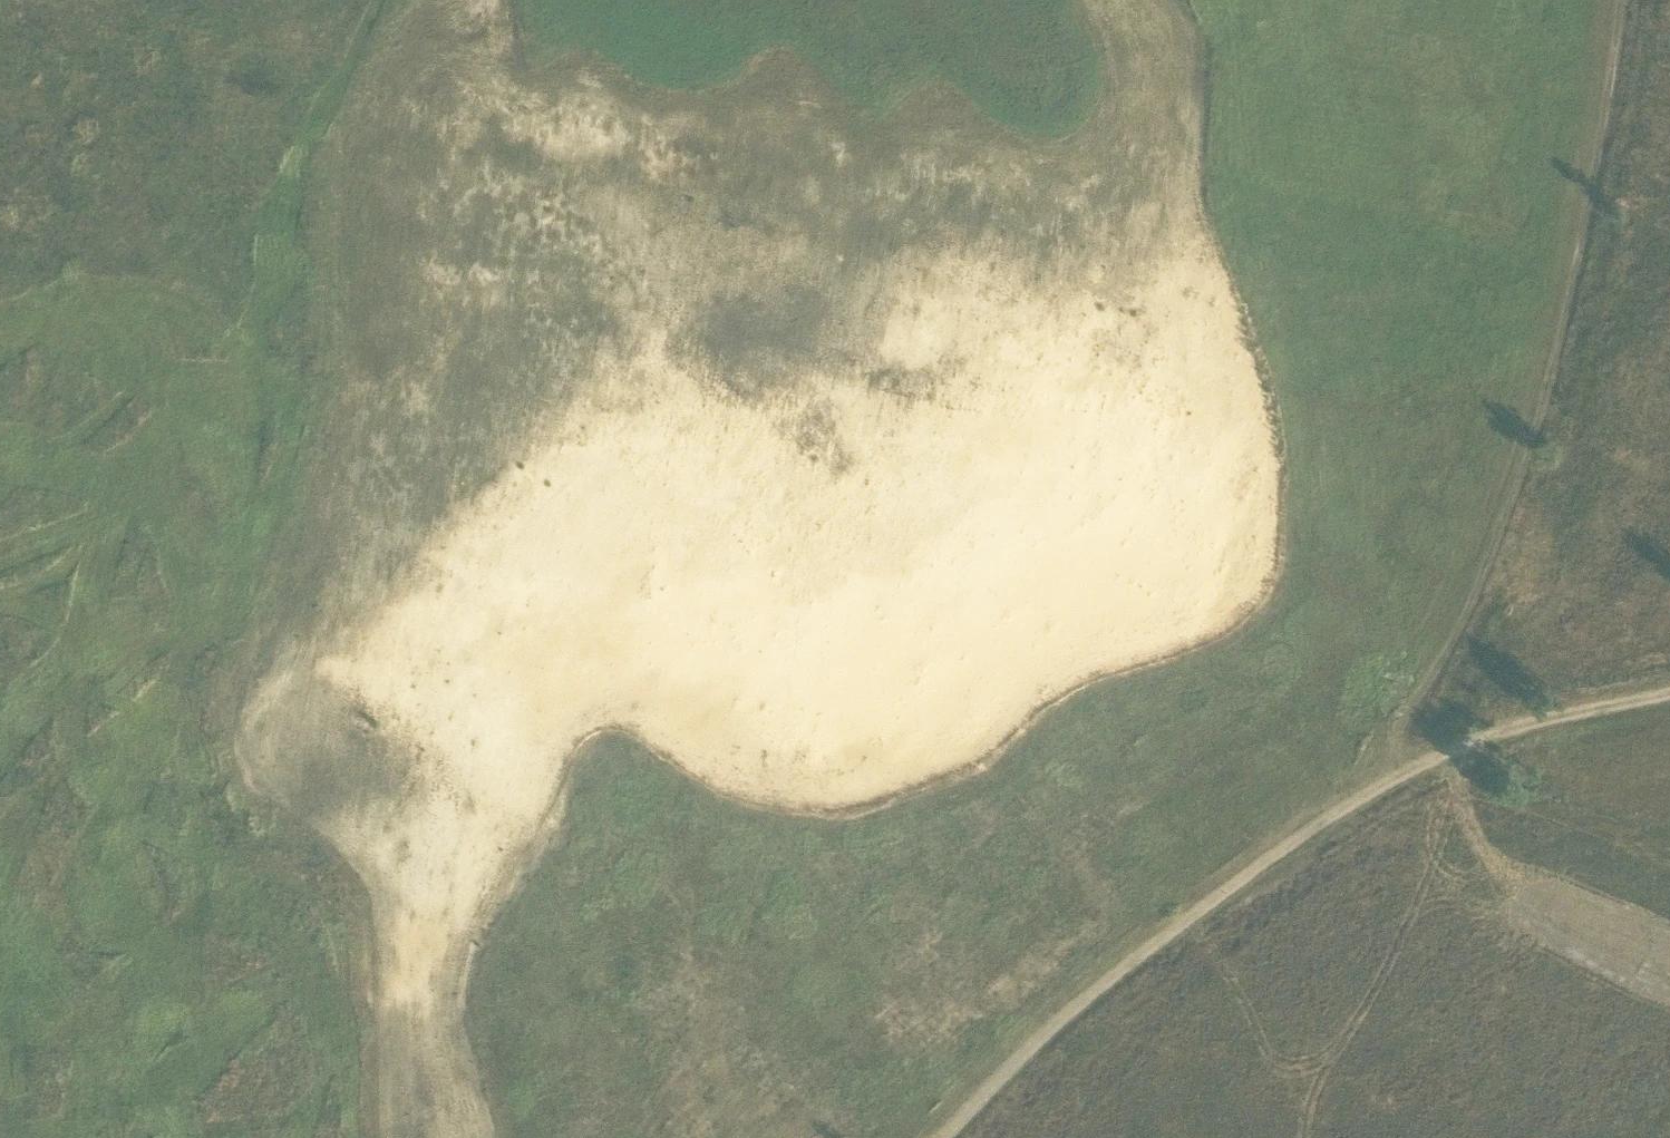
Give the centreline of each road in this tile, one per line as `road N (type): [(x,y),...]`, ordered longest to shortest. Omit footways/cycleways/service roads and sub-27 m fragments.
road 1 (track): [(943,1137),(1046,1029),(1278,853),(1413,770),(1589,712),(1669,696)]
road 2 (track): [(1413,770),(1399,746),(1404,720),(1471,602),(1551,381),(1626,0)]

